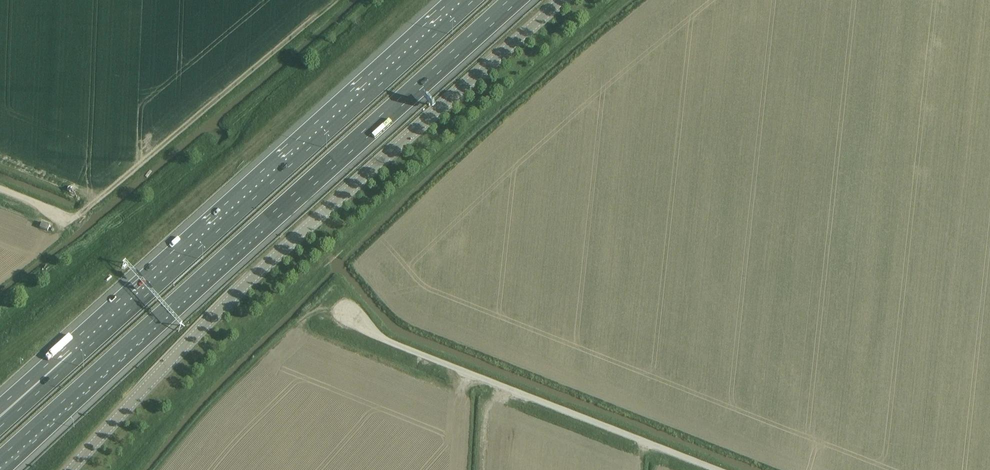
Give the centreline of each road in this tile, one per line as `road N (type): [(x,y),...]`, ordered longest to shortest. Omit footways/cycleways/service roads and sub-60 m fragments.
road 1 (motorway): [(0,462),(514,0)]
road 2 (unclassified): [(71,469),(215,313),(561,0)]
road 3 (track): [(0,359),(173,215),(409,0)]
road 4 (motorway): [(463,0),(71,353)]
road 5 (track): [(716,469),(396,345),(348,314)]
road 6 (track): [(335,0),(72,219)]

